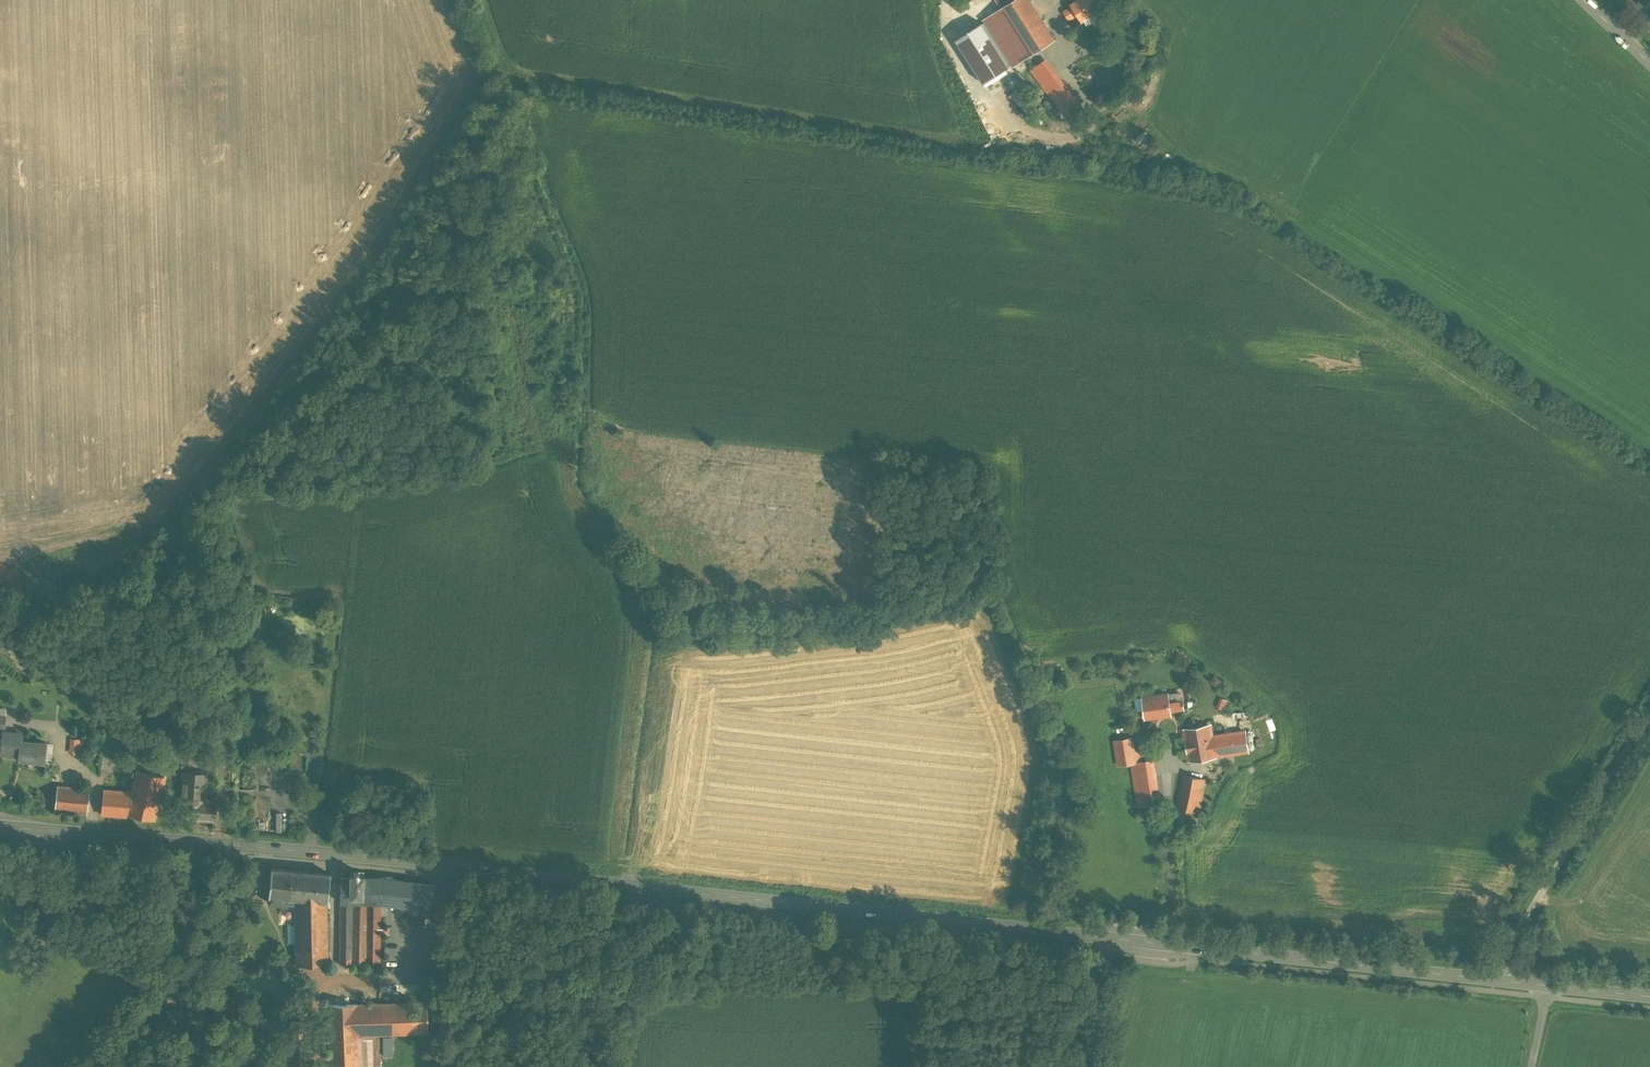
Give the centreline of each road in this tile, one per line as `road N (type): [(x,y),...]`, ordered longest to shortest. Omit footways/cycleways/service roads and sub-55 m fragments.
road 1 (secondary): [(1113,937),(0,827)]
road 2 (secondary): [(1492,979),(1113,937)]
road 3 (unclassified): [(1492,979),(1649,714)]
road 4 (secondary): [(1649,997),(1492,979)]
road 5 (unclassified): [(1113,937),(1041,1066)]

